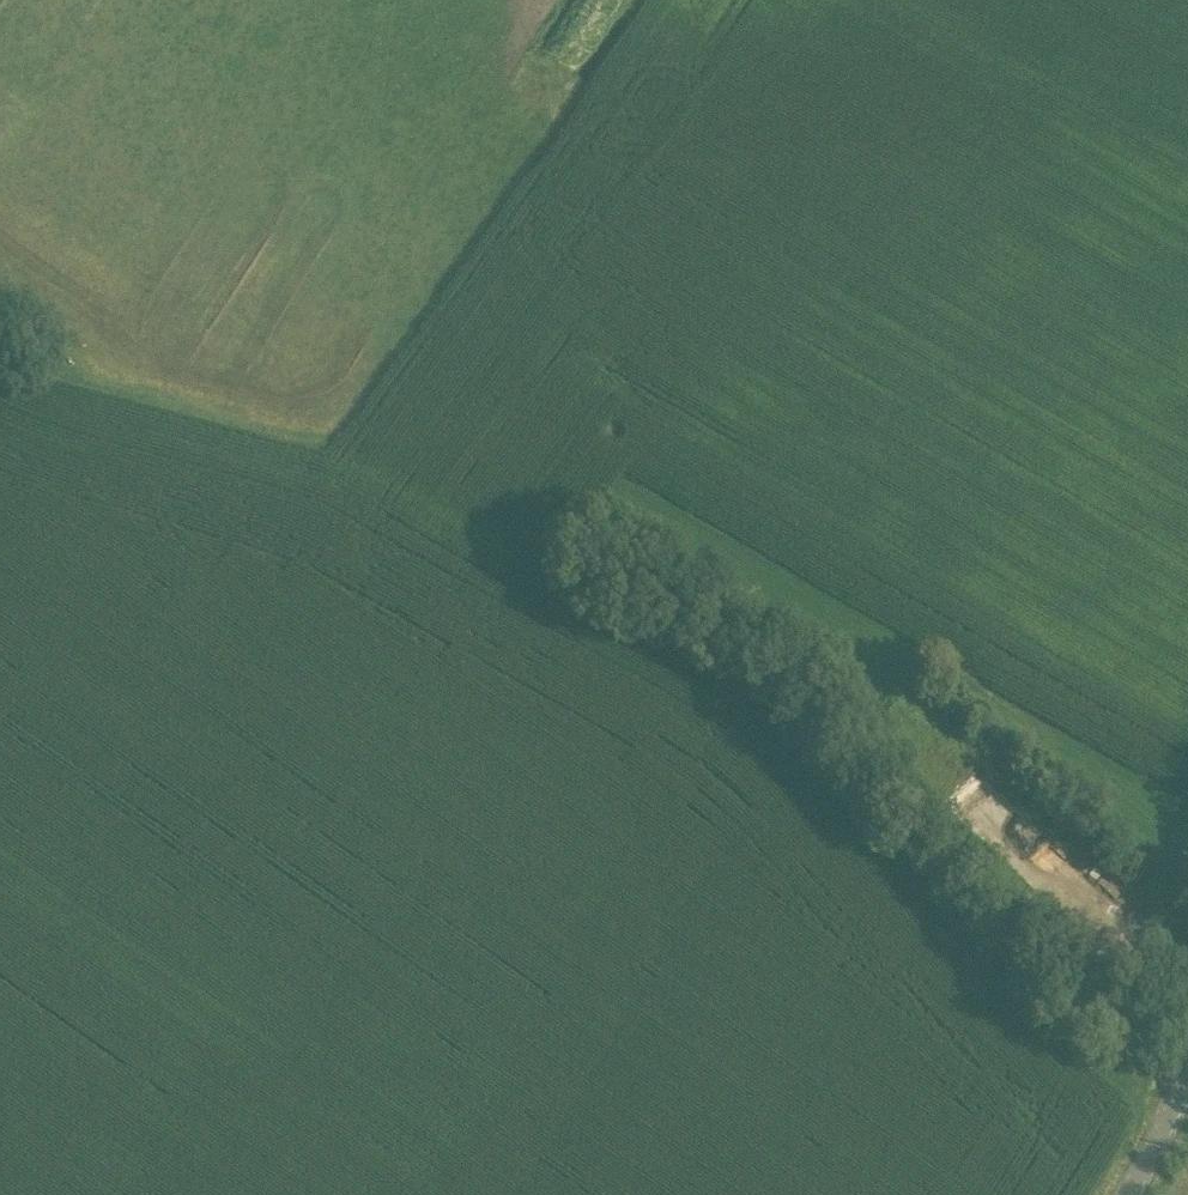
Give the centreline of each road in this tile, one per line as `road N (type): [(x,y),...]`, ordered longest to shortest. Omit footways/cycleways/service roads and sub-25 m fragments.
road 1 (tertiary): [(1123,1194),(1187,1059)]

